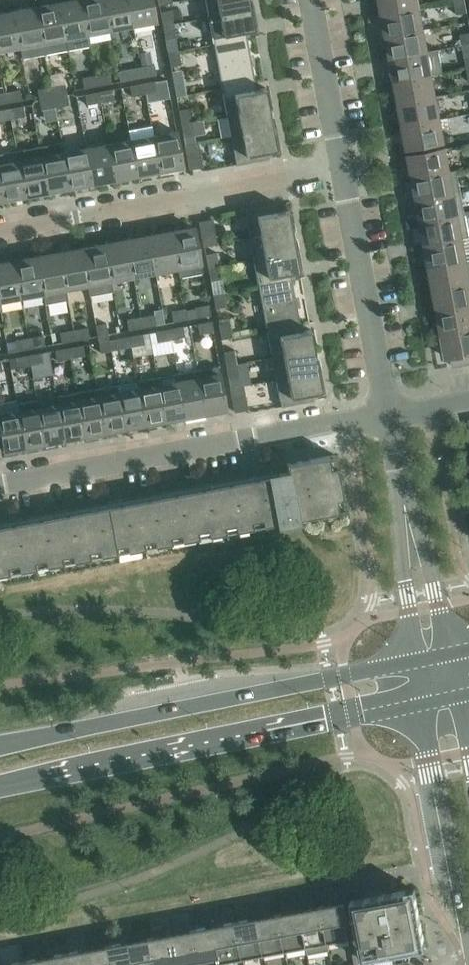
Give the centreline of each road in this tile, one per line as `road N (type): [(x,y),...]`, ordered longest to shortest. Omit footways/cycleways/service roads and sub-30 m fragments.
road 1 (secondary): [(0,787),(420,704)]
road 2 (secondary): [(415,662),(0,746)]
road 3 (residential): [(0,482),(388,412)]
road 4 (residential): [(0,230),(344,165)]
road 5 (tertiary): [(420,704),(468,955)]
road 6 (residential): [(388,412),(344,165)]
road 7 (residential): [(344,165),(314,0)]
road 8 (residential): [(451,656),(426,555),(405,511)]
road 9 (residential): [(405,511),(402,558),(415,662)]

